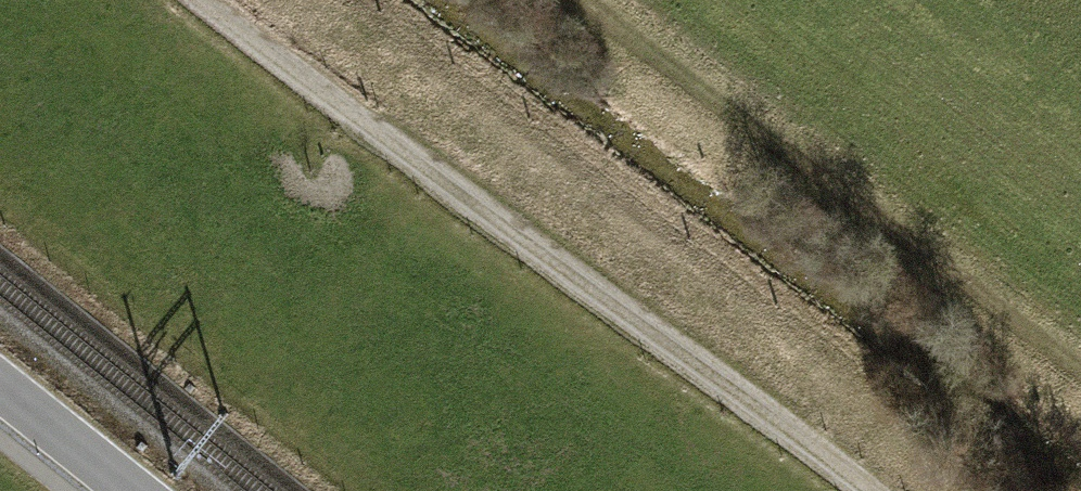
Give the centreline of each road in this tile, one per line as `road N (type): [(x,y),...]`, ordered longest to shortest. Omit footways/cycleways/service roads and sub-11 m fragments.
road 1 (track): [(199,0),(865,490)]
road 2 (track): [(577,0),(1080,366)]
road 3 (tertiary): [(0,389),(129,490)]

